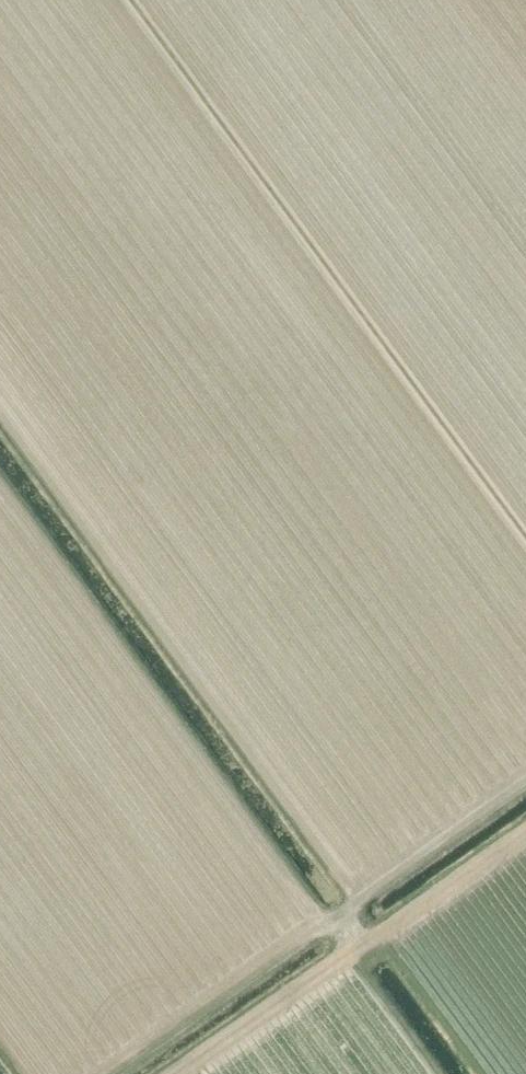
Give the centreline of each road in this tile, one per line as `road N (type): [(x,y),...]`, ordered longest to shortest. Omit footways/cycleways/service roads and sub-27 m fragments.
road 1 (track): [(130,0),(525,540)]

